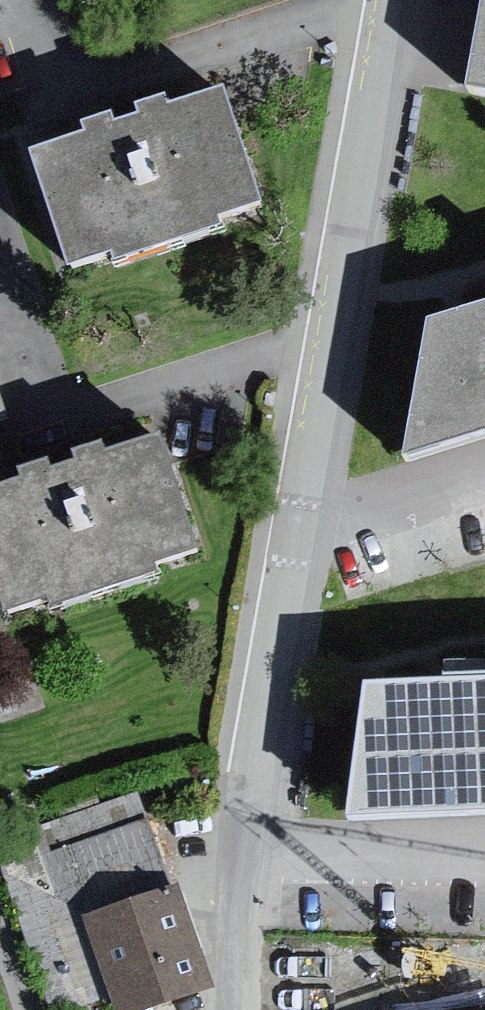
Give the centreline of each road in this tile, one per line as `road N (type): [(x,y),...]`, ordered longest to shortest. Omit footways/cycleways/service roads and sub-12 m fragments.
road 1 (residential): [(234,1009),(254,758),(390,0)]

